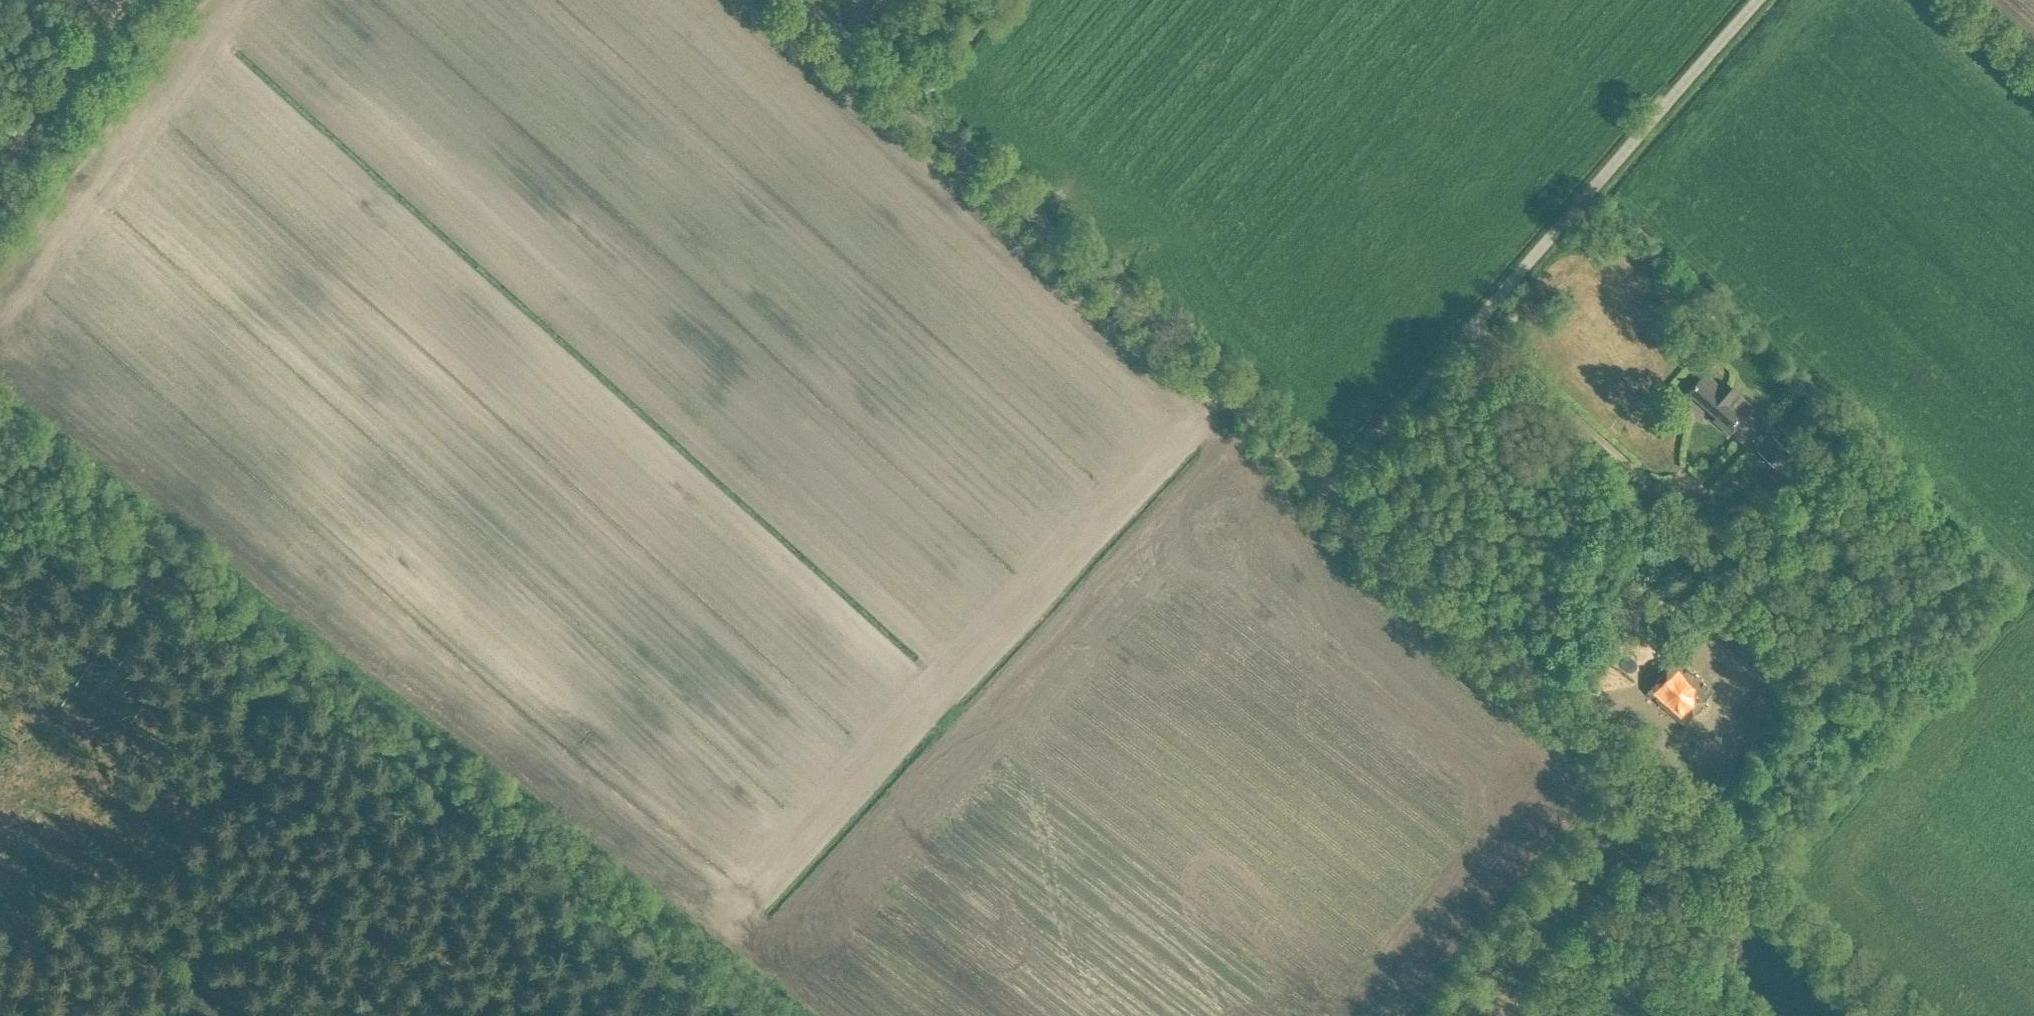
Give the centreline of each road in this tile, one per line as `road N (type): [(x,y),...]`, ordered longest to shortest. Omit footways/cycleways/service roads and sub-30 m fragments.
road 1 (unclassified): [(1905,1015),(1592,736),(1374,556),(1274,431),(792,0)]
road 2 (track): [(1478,1015),(1658,796)]
road 3 (track): [(0,168),(129,0)]

